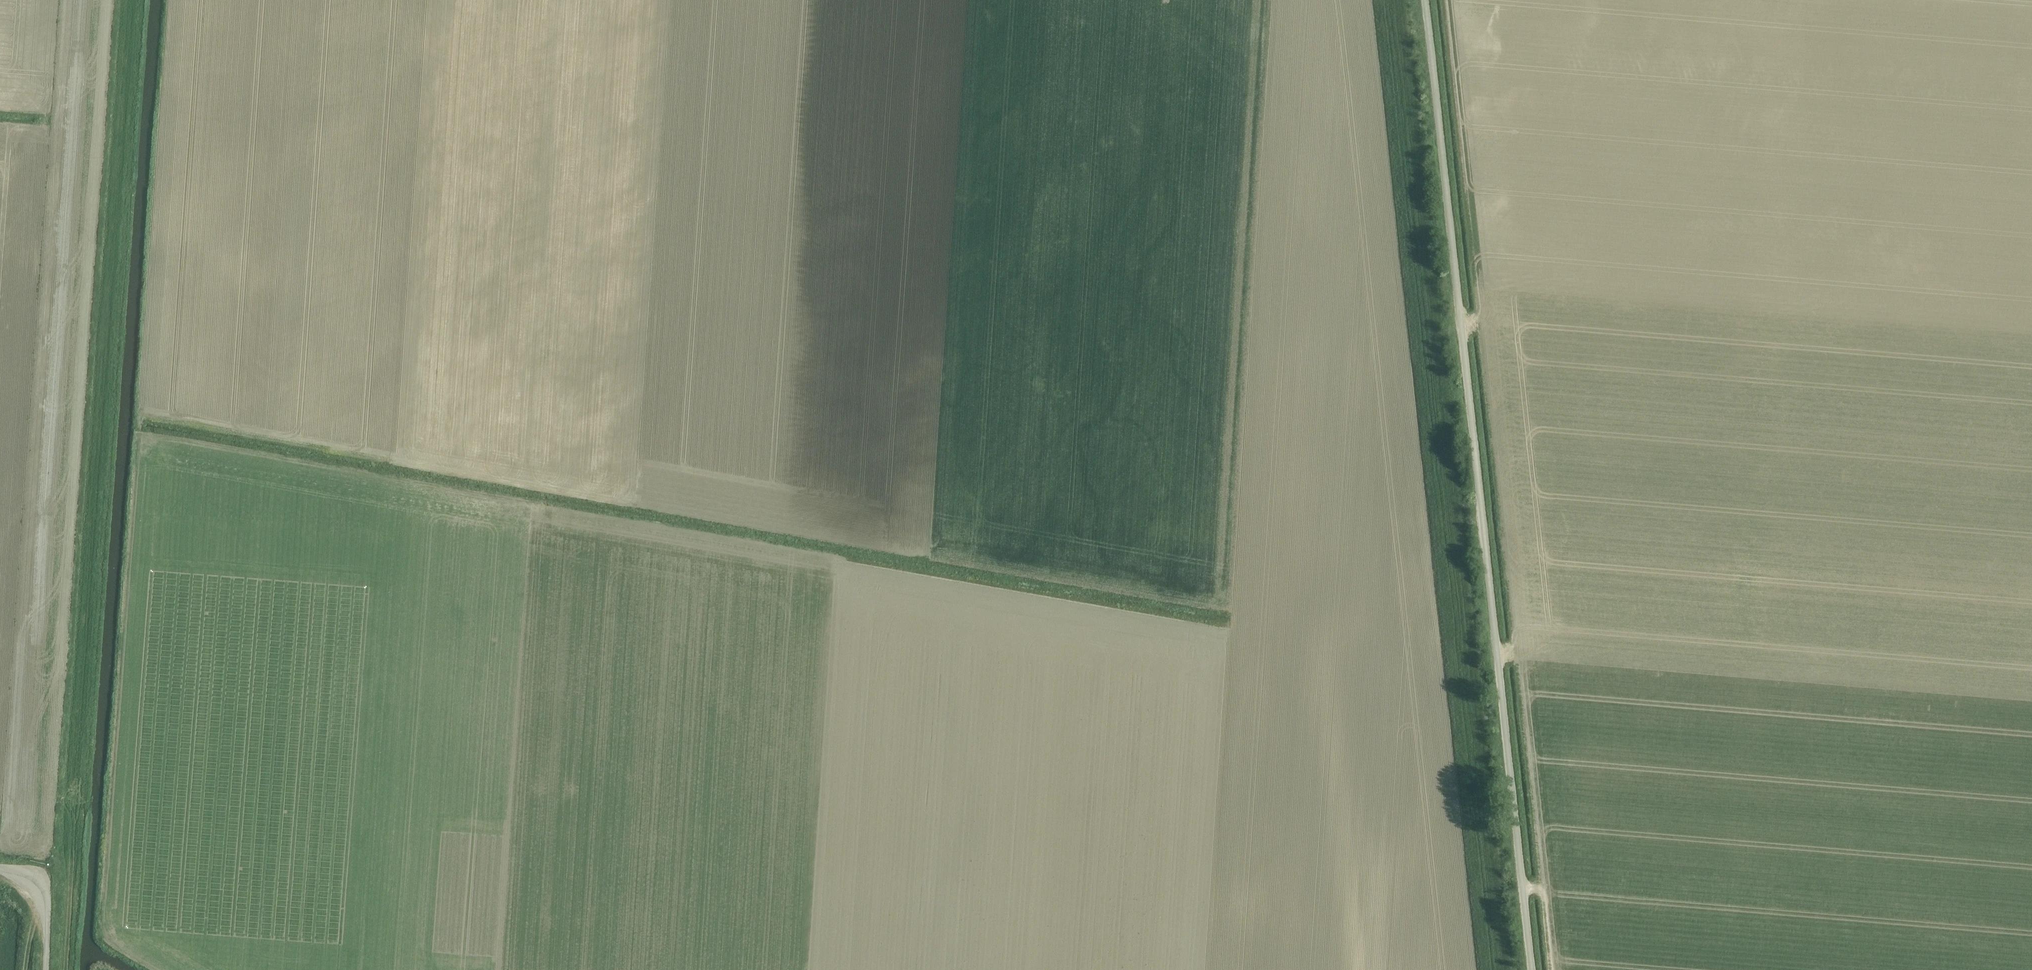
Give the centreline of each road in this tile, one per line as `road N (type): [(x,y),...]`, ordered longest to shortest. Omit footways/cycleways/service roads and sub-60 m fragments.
road 1 (unclassified): [(1532,969),(1427,0)]
road 2 (unclassified): [(45,969),(47,898),(37,880),(0,870)]

